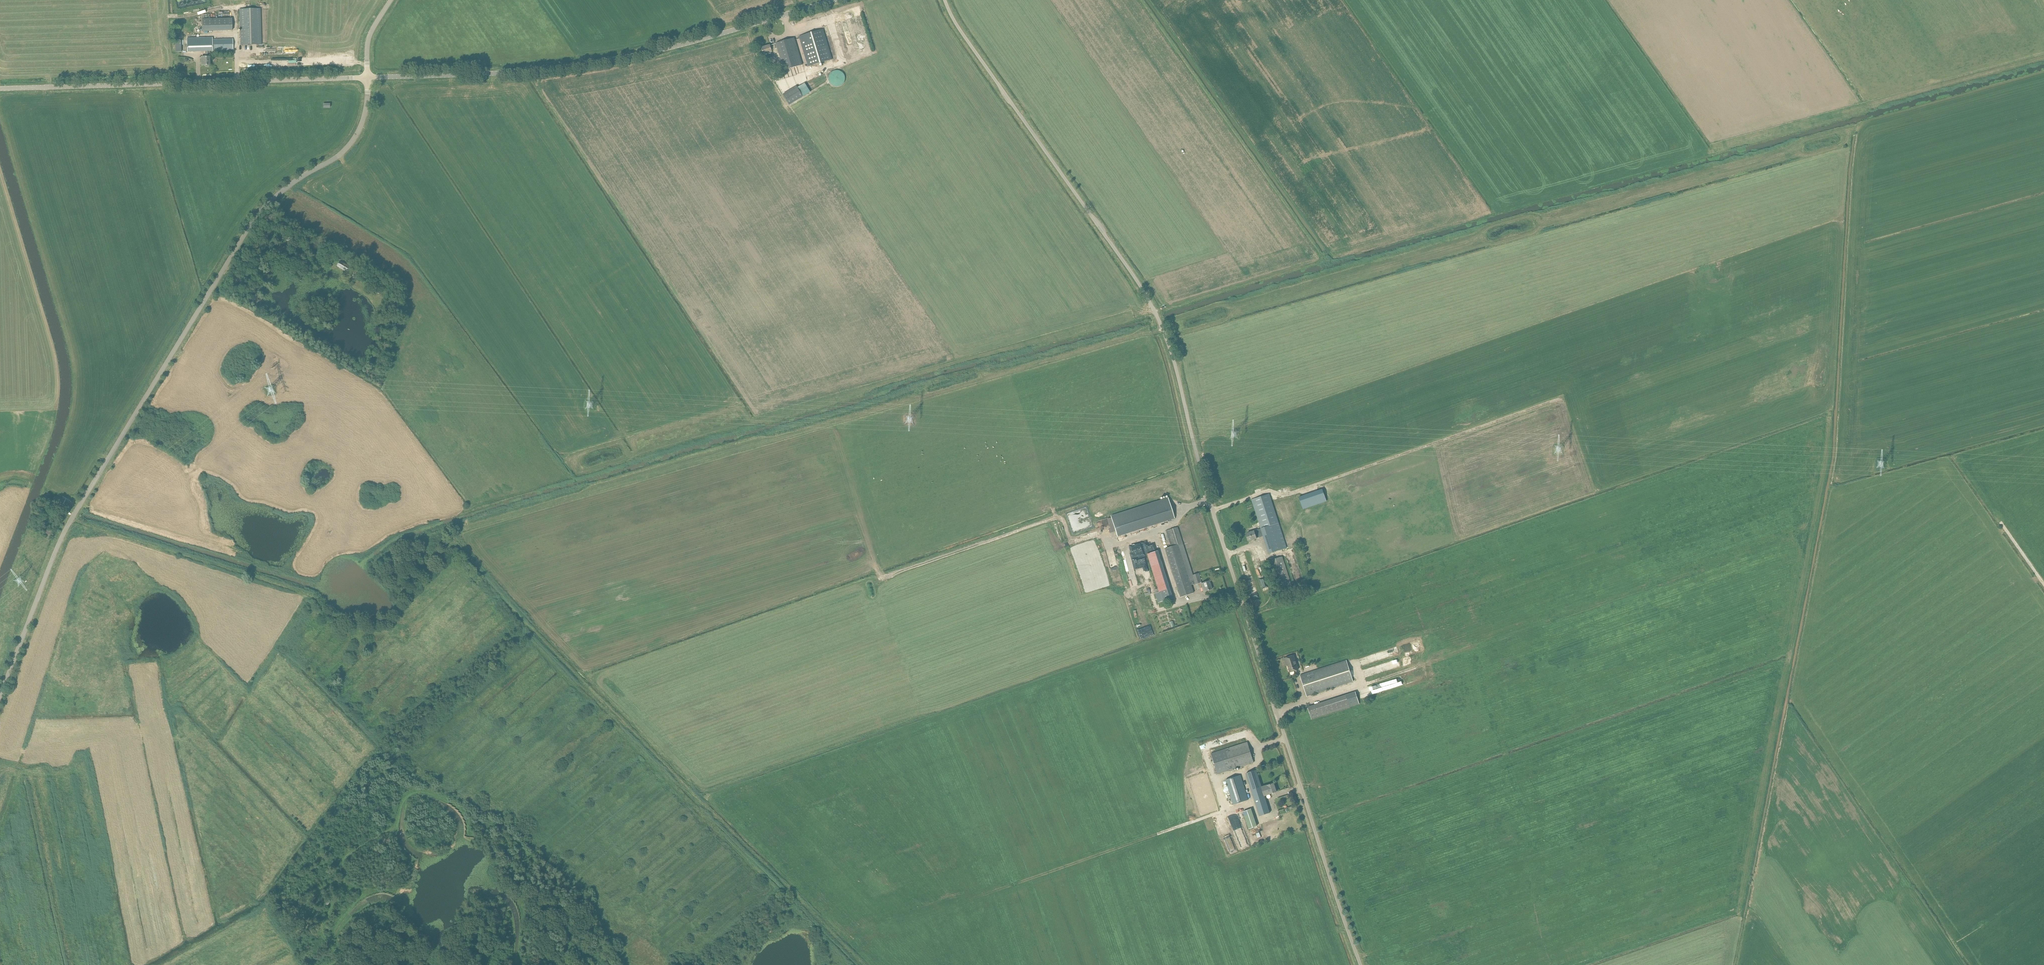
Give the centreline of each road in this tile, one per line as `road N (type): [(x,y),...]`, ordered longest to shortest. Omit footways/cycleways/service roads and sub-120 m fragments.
road 1 (unclassified): [(1361,964),(1211,507),(1161,324),(946,0)]
road 2 (tertiary): [(0,699),(83,501),(262,205),(353,141),(368,79)]
road 3 (unclassified): [(368,79),(610,61),(833,0)]
road 4 (unclassified): [(0,90),(368,79)]
road 5 (track): [(83,501),(239,556)]

